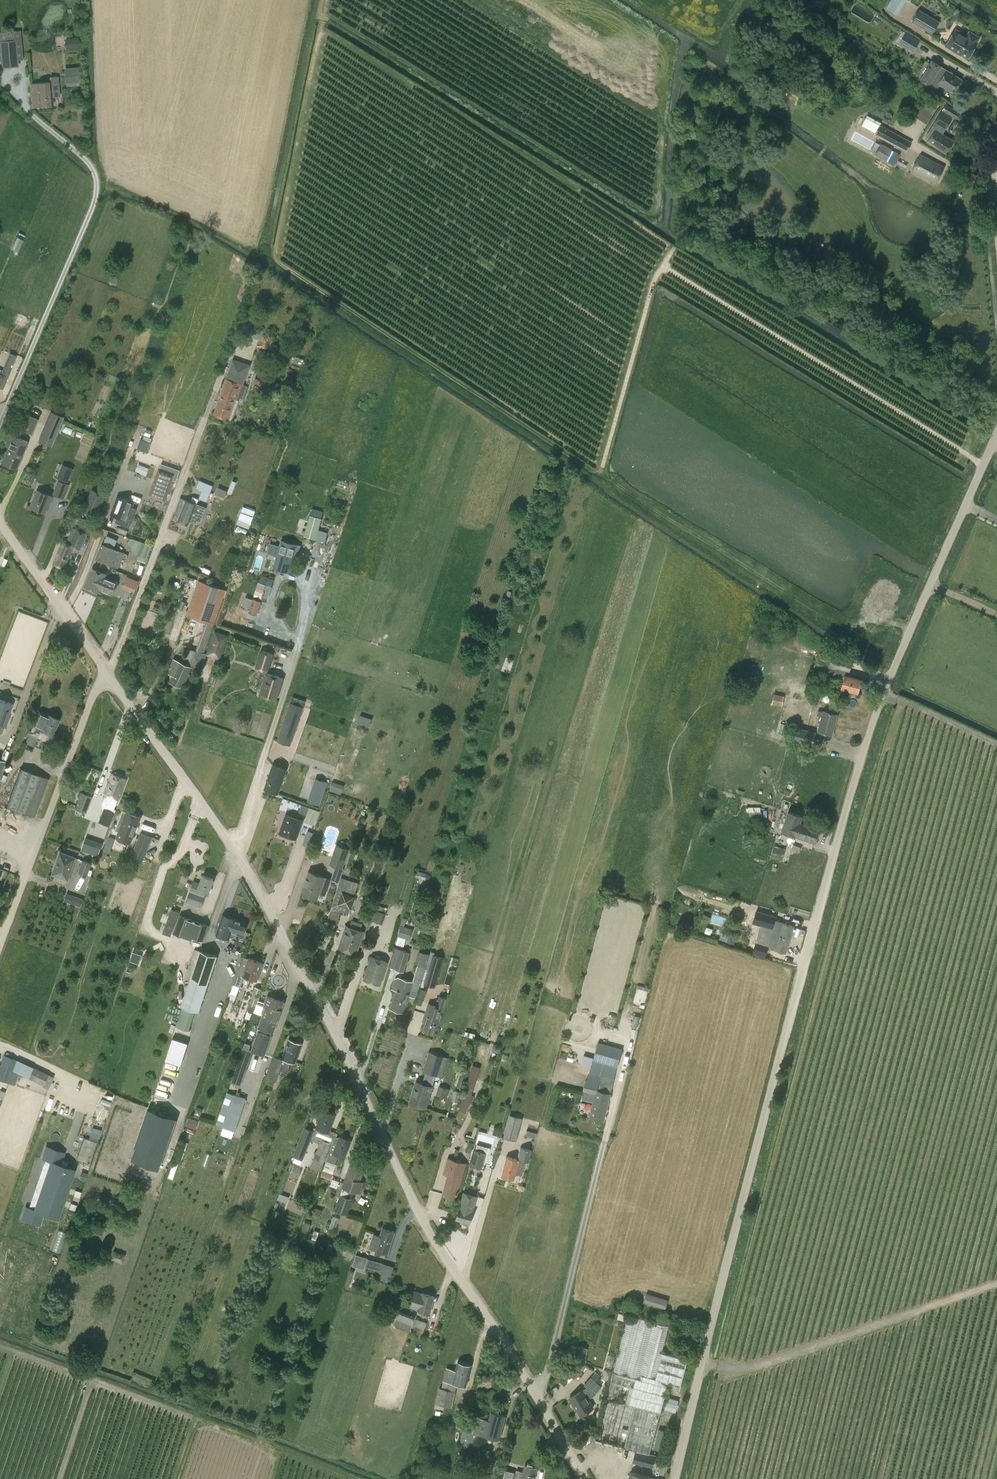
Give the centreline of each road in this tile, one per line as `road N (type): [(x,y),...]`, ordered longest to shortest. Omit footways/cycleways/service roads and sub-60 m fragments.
road 1 (unclassified): [(675,1478),(860,760),(996,432)]
road 2 (unclassified): [(583,1478),(536,1395),(445,1276),(229,842),(108,676)]
road 3 (unclassified): [(0,938),(108,676)]
road 4 (unclassified): [(327,0),(273,255)]
road 5 (unclassified): [(108,676),(0,524)]

